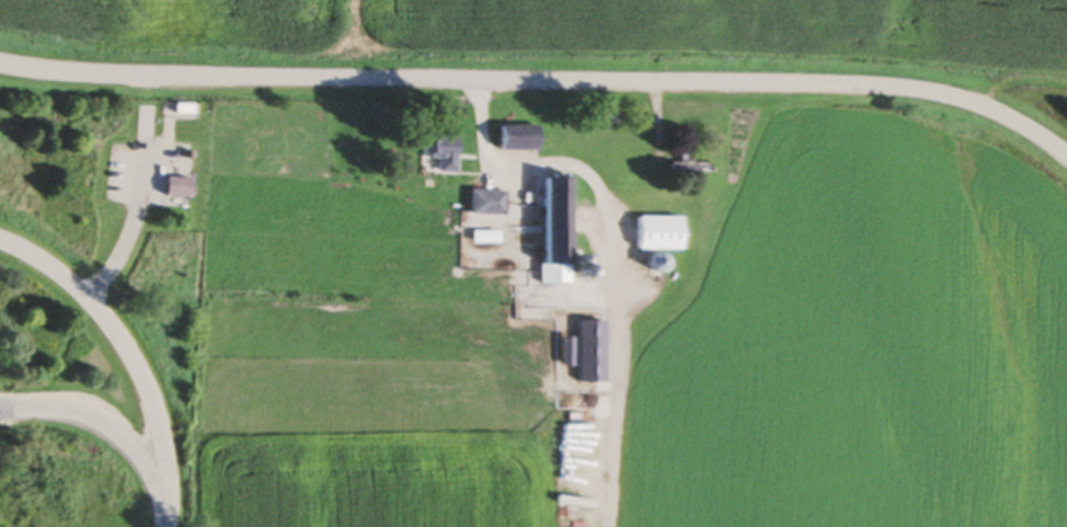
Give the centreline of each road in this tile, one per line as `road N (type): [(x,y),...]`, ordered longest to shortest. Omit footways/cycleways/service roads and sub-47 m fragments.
road 1 (residential): [(1066,152),(998,111),(899,87),(85,75),(0,63)]
road 2 (residential): [(169,526),(164,435),(127,347),(77,289),(0,242)]
road 3 (residential): [(166,526),(156,479),(119,434),(66,411),(0,410)]

